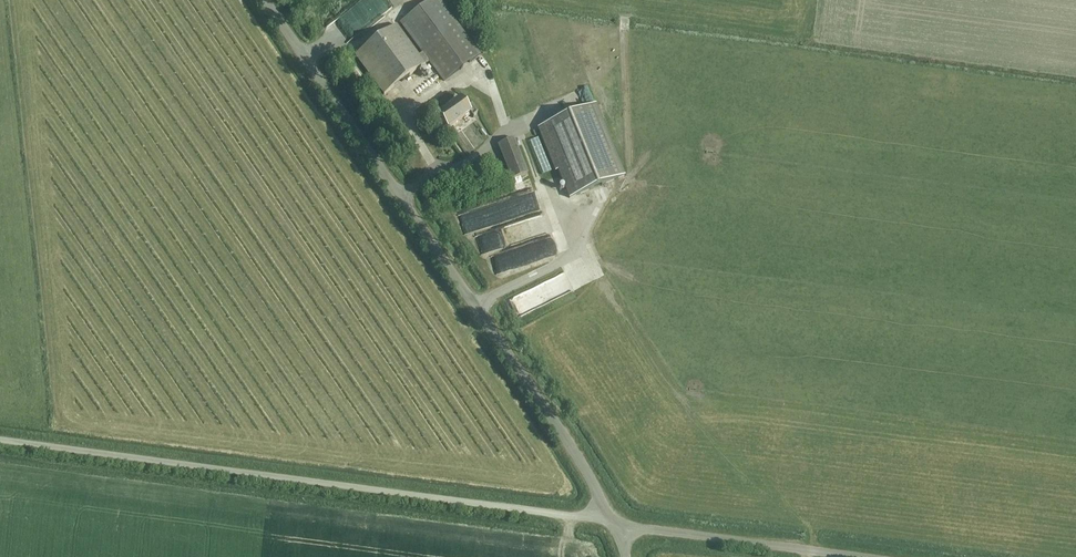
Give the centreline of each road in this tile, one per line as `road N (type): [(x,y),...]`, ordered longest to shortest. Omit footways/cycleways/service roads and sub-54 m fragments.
road 1 (unclassified): [(615,524),(265,0)]
road 2 (unclassified): [(615,524),(0,435)]
road 3 (unclassified): [(853,556),(615,524)]

